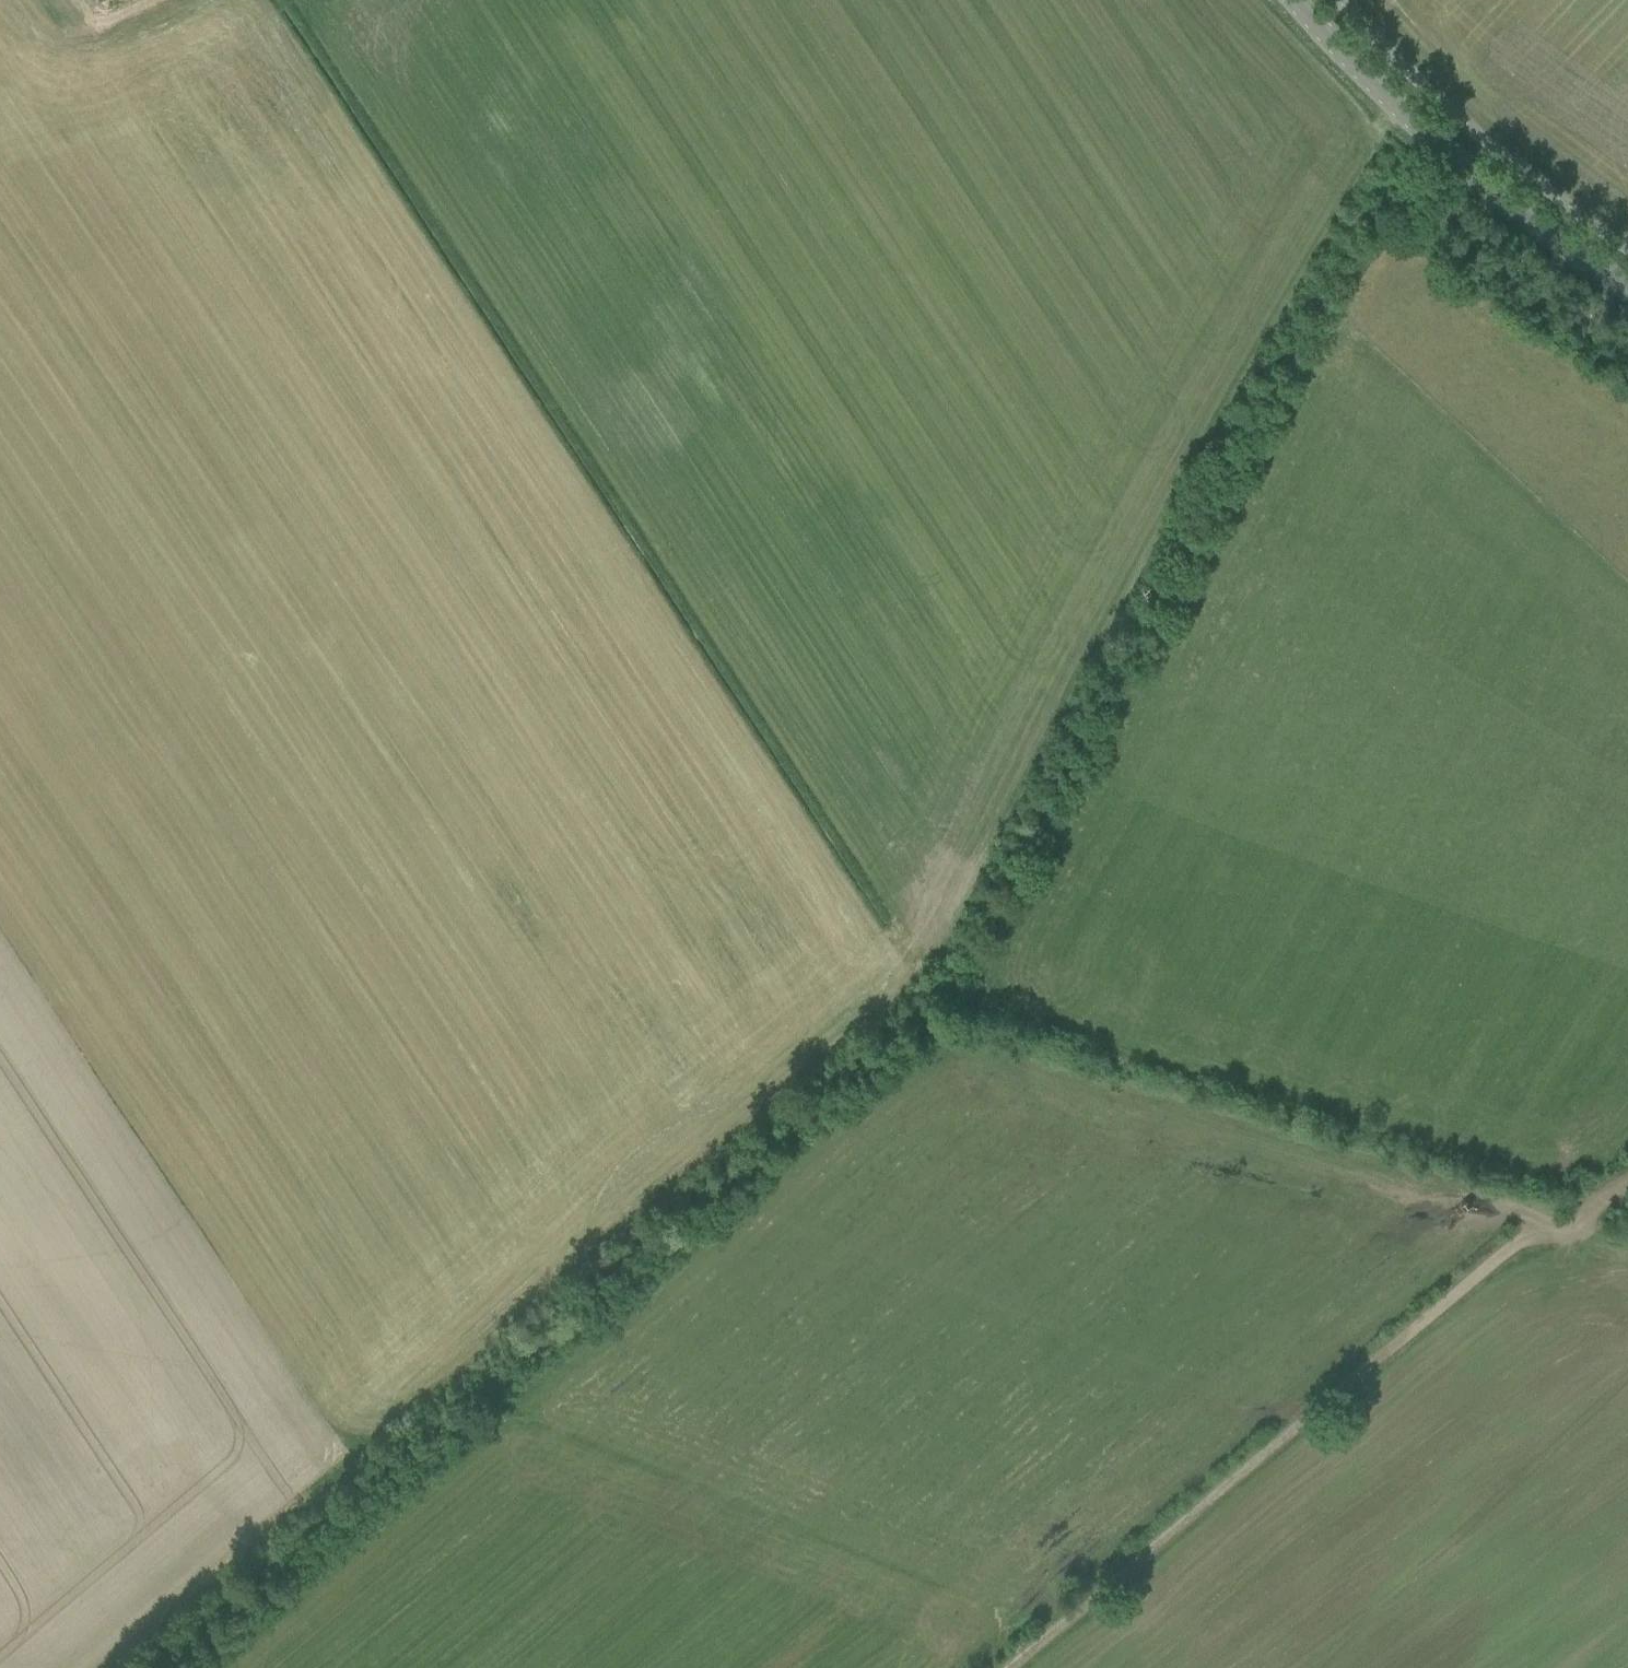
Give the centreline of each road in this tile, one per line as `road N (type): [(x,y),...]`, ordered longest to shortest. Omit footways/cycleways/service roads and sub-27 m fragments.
road 1 (tertiary): [(1627,285),(1450,154),(1294,0)]

